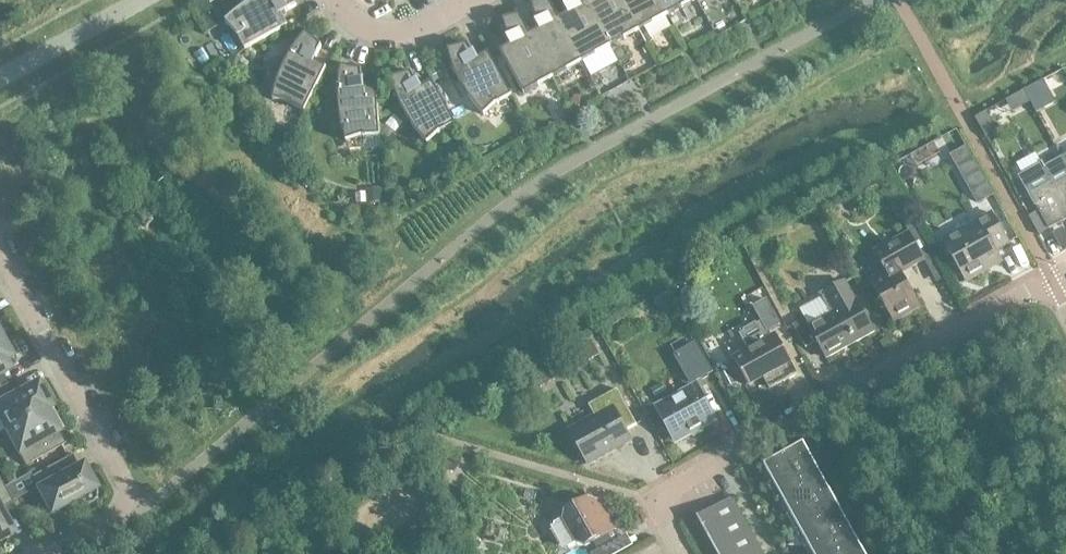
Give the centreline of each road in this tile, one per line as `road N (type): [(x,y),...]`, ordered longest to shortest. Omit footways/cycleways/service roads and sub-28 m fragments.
road 1 (residential): [(1052,278),(672,495),(661,511),(680,553)]
road 2 (residential): [(59,553),(140,517),(0,257)]
road 3 (residential): [(0,84),(153,0)]
road 4 (residential): [(485,0),(411,35),(373,32),(350,19),(338,0)]

